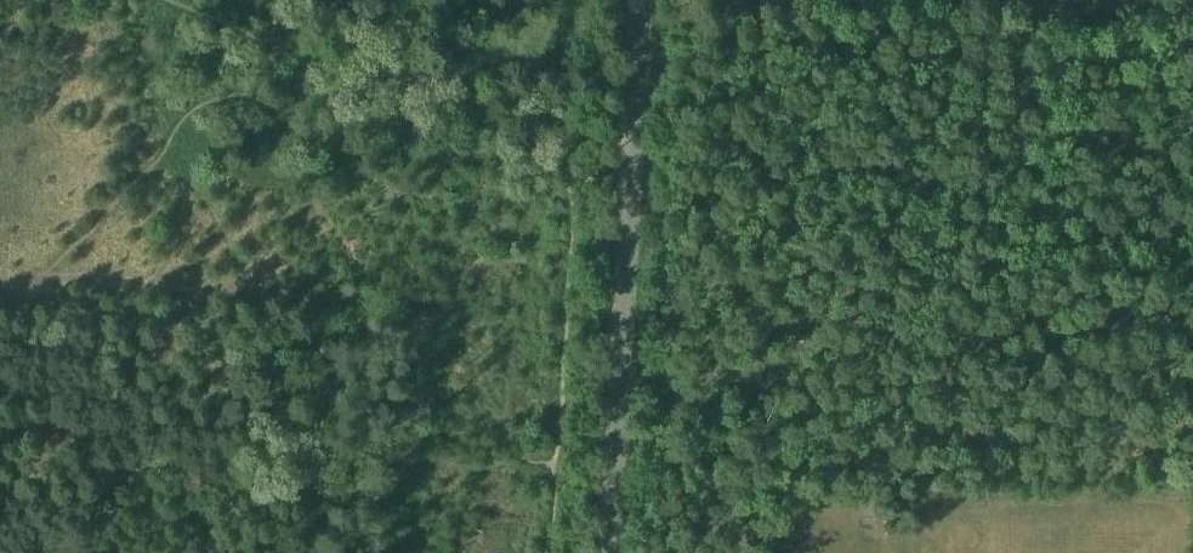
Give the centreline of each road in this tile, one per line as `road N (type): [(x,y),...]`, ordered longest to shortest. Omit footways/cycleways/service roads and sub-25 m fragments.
road 1 (unclassified): [(610,552),(641,0)]

